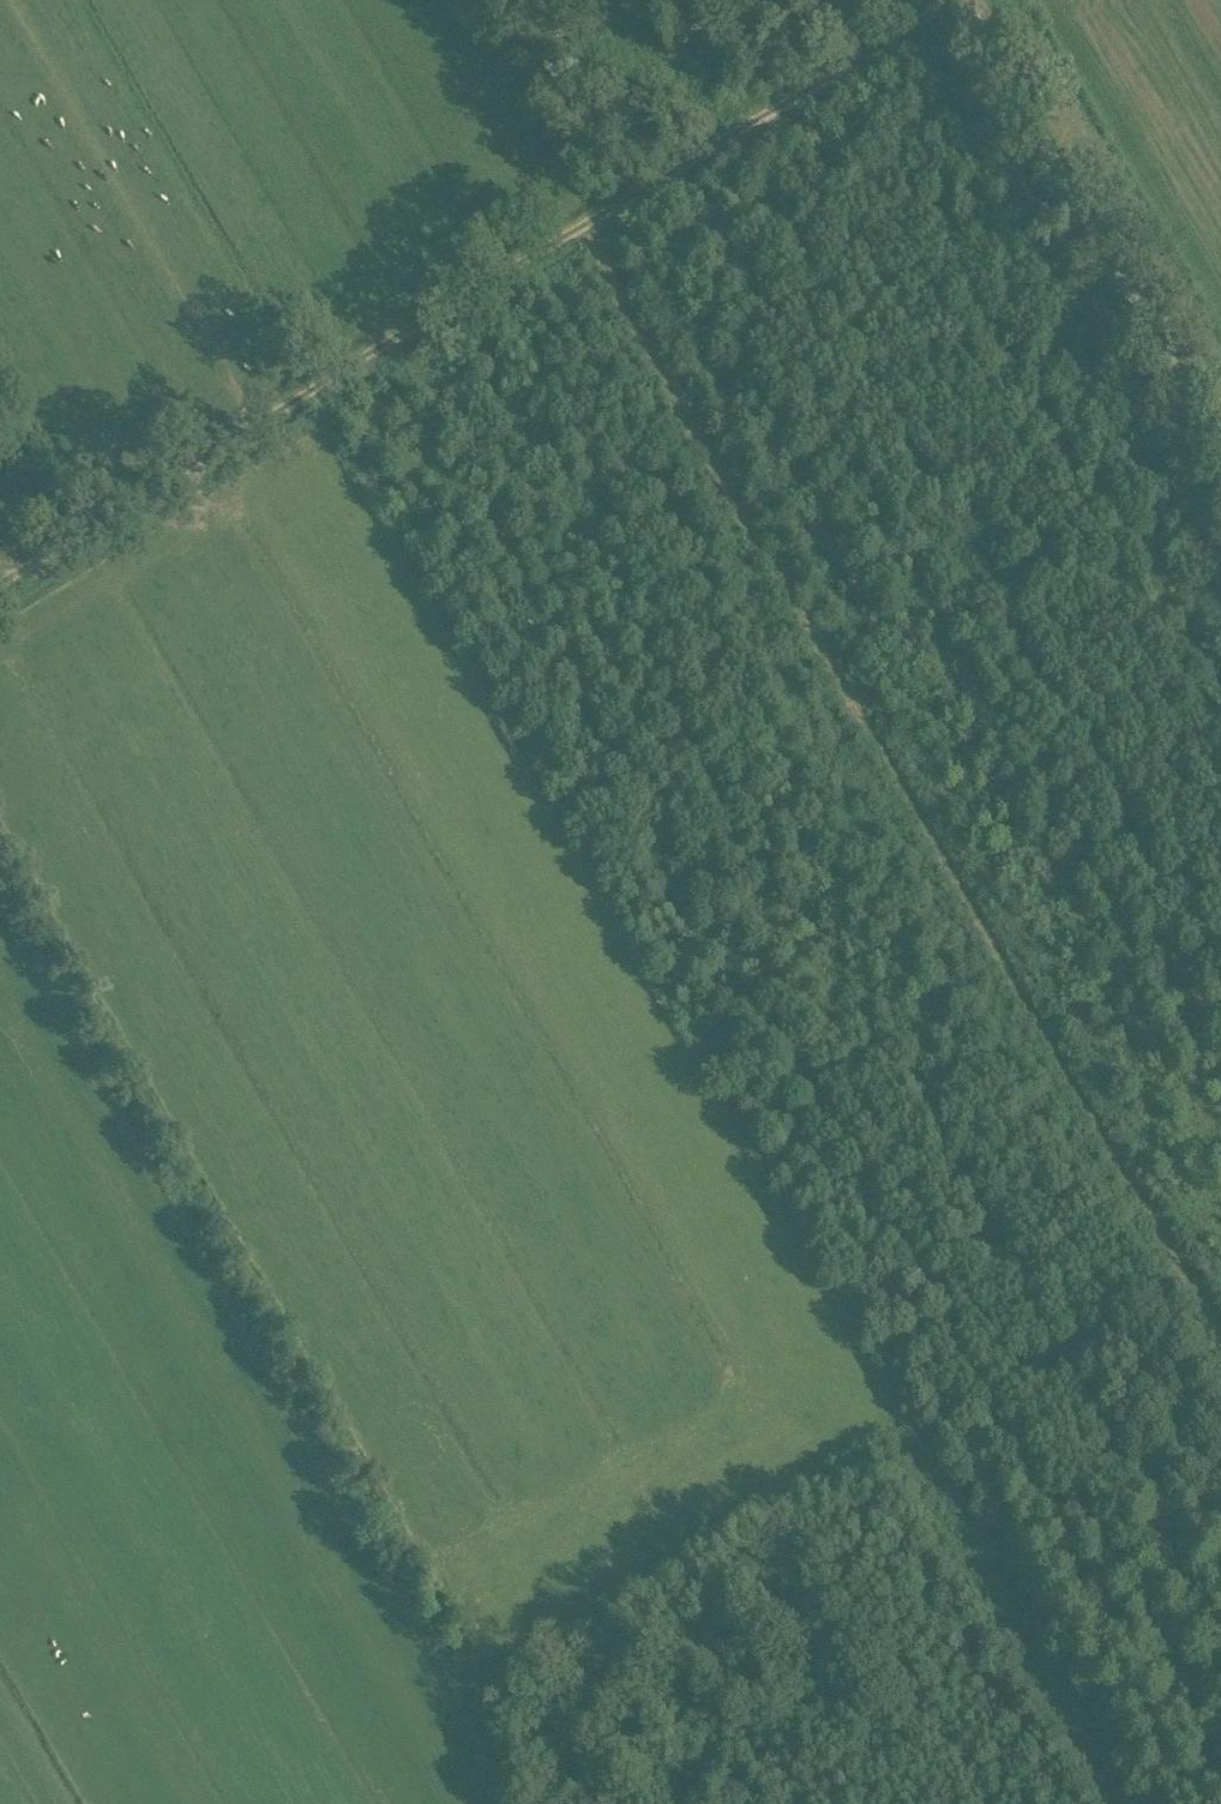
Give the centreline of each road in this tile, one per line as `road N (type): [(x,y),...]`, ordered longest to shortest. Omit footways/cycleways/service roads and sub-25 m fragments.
road 1 (unclassified): [(1220,457),(957,0)]

